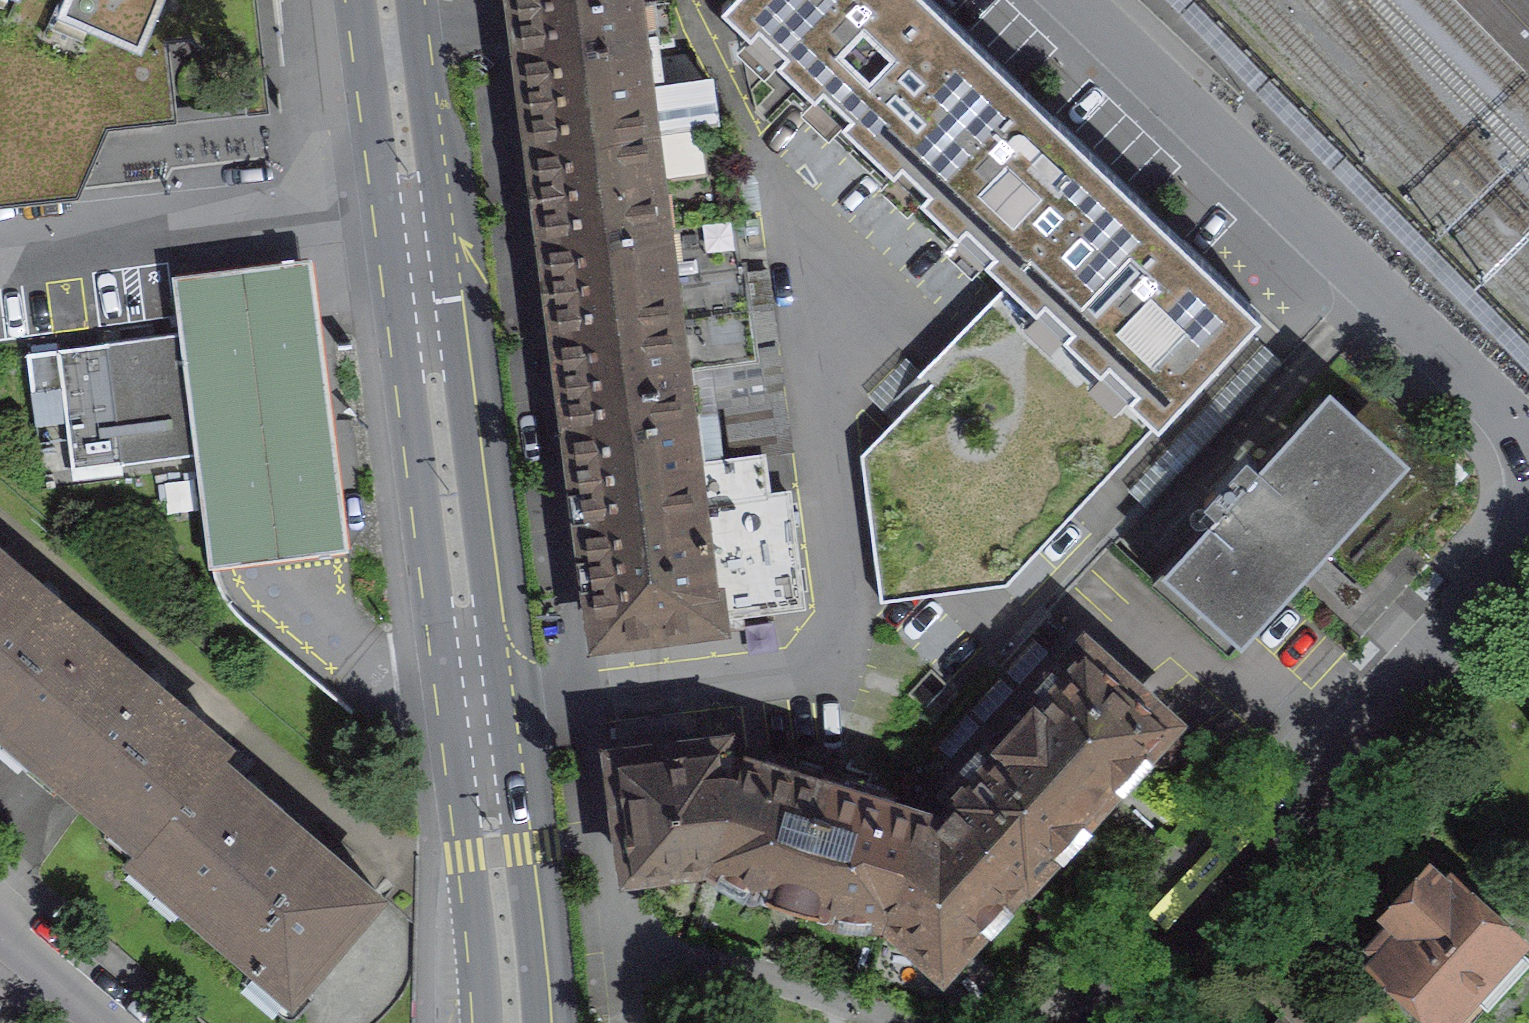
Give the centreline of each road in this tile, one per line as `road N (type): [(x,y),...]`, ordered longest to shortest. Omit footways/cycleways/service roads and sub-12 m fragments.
road 1 (primary): [(552,1022),(462,293),(414,0)]
road 2 (primary): [(356,0),(484,1022)]
road 3 (residential): [(1082,1022),(1528,528)]
road 4 (residential): [(1528,437),(1075,0)]
road 5 (residential): [(0,928),(111,1022)]

